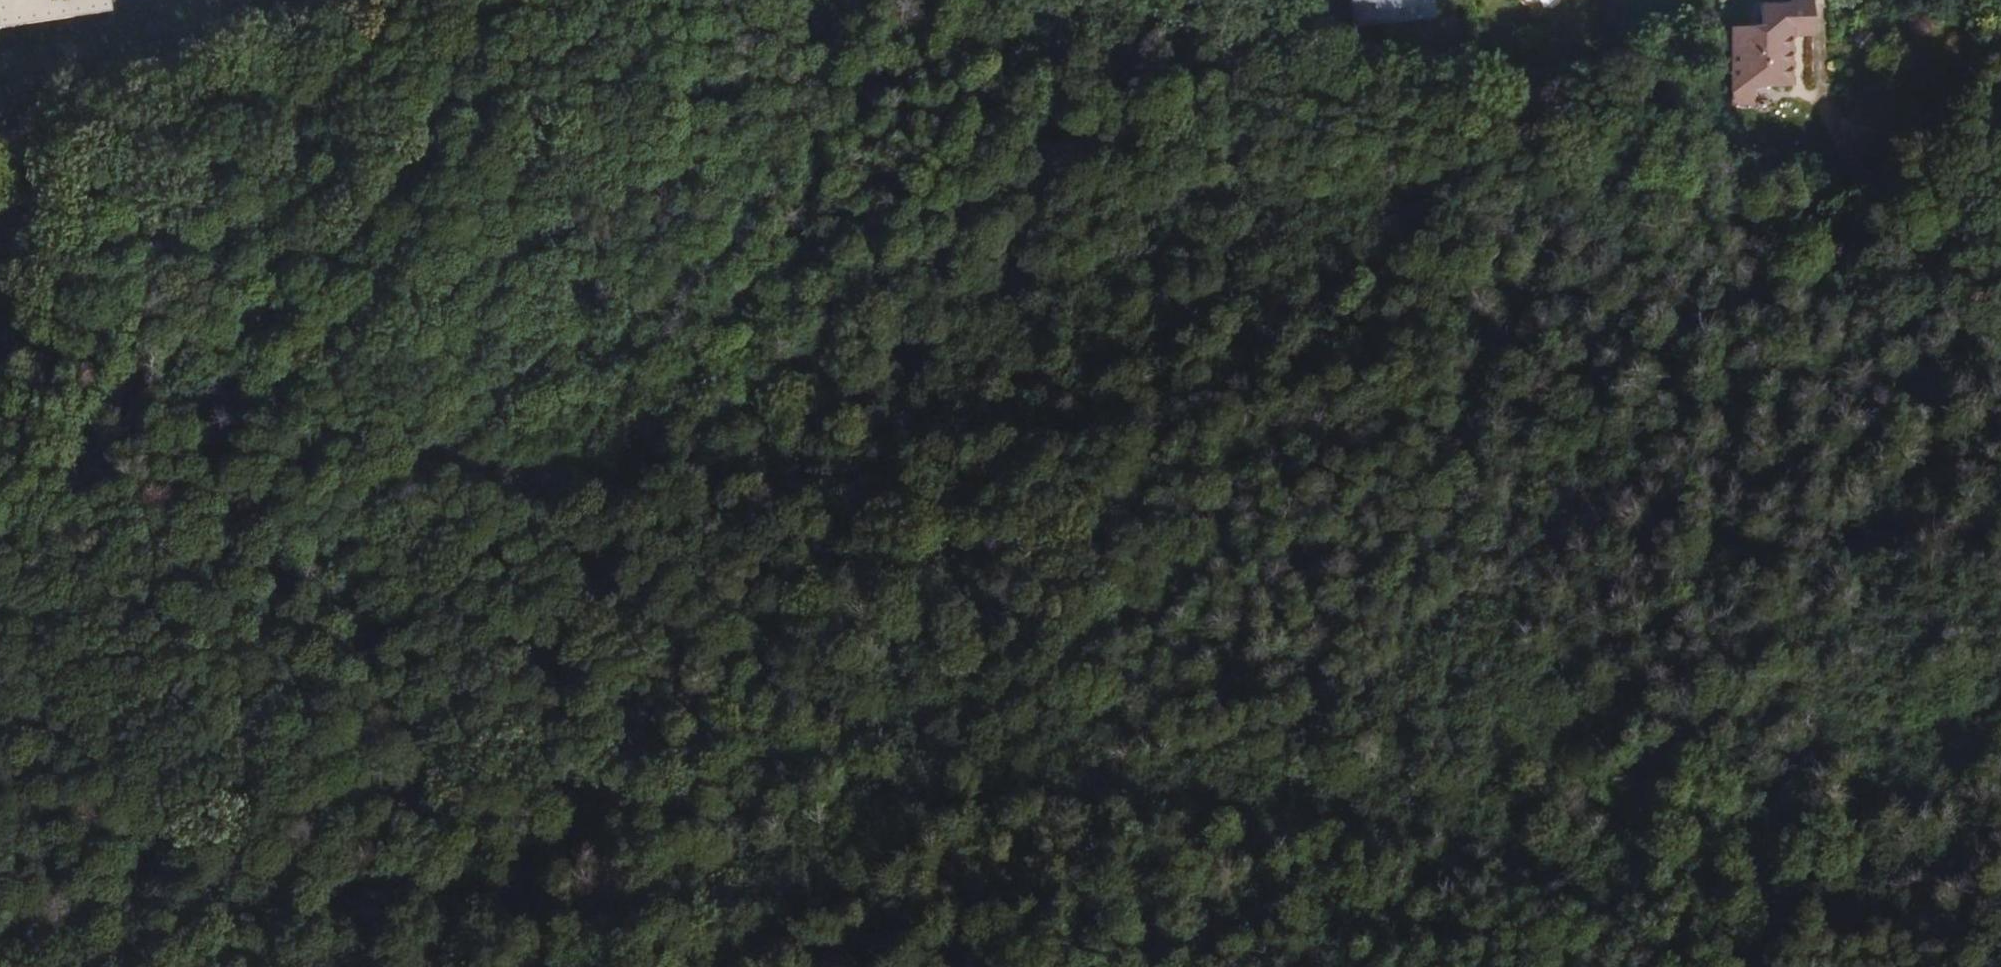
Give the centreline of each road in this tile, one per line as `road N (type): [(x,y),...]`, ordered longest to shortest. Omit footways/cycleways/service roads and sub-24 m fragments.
road 1 (track): [(0,234),(93,273),(393,446),(454,470),(524,474),(590,458),(638,426),(730,308),(786,255),(944,122),(994,106),(1189,98),(1288,117),(1459,123),(1601,171),(1666,221),(1779,253),(2000,265)]
road 2 (unclassified): [(402,0),(69,135),(0,148)]

